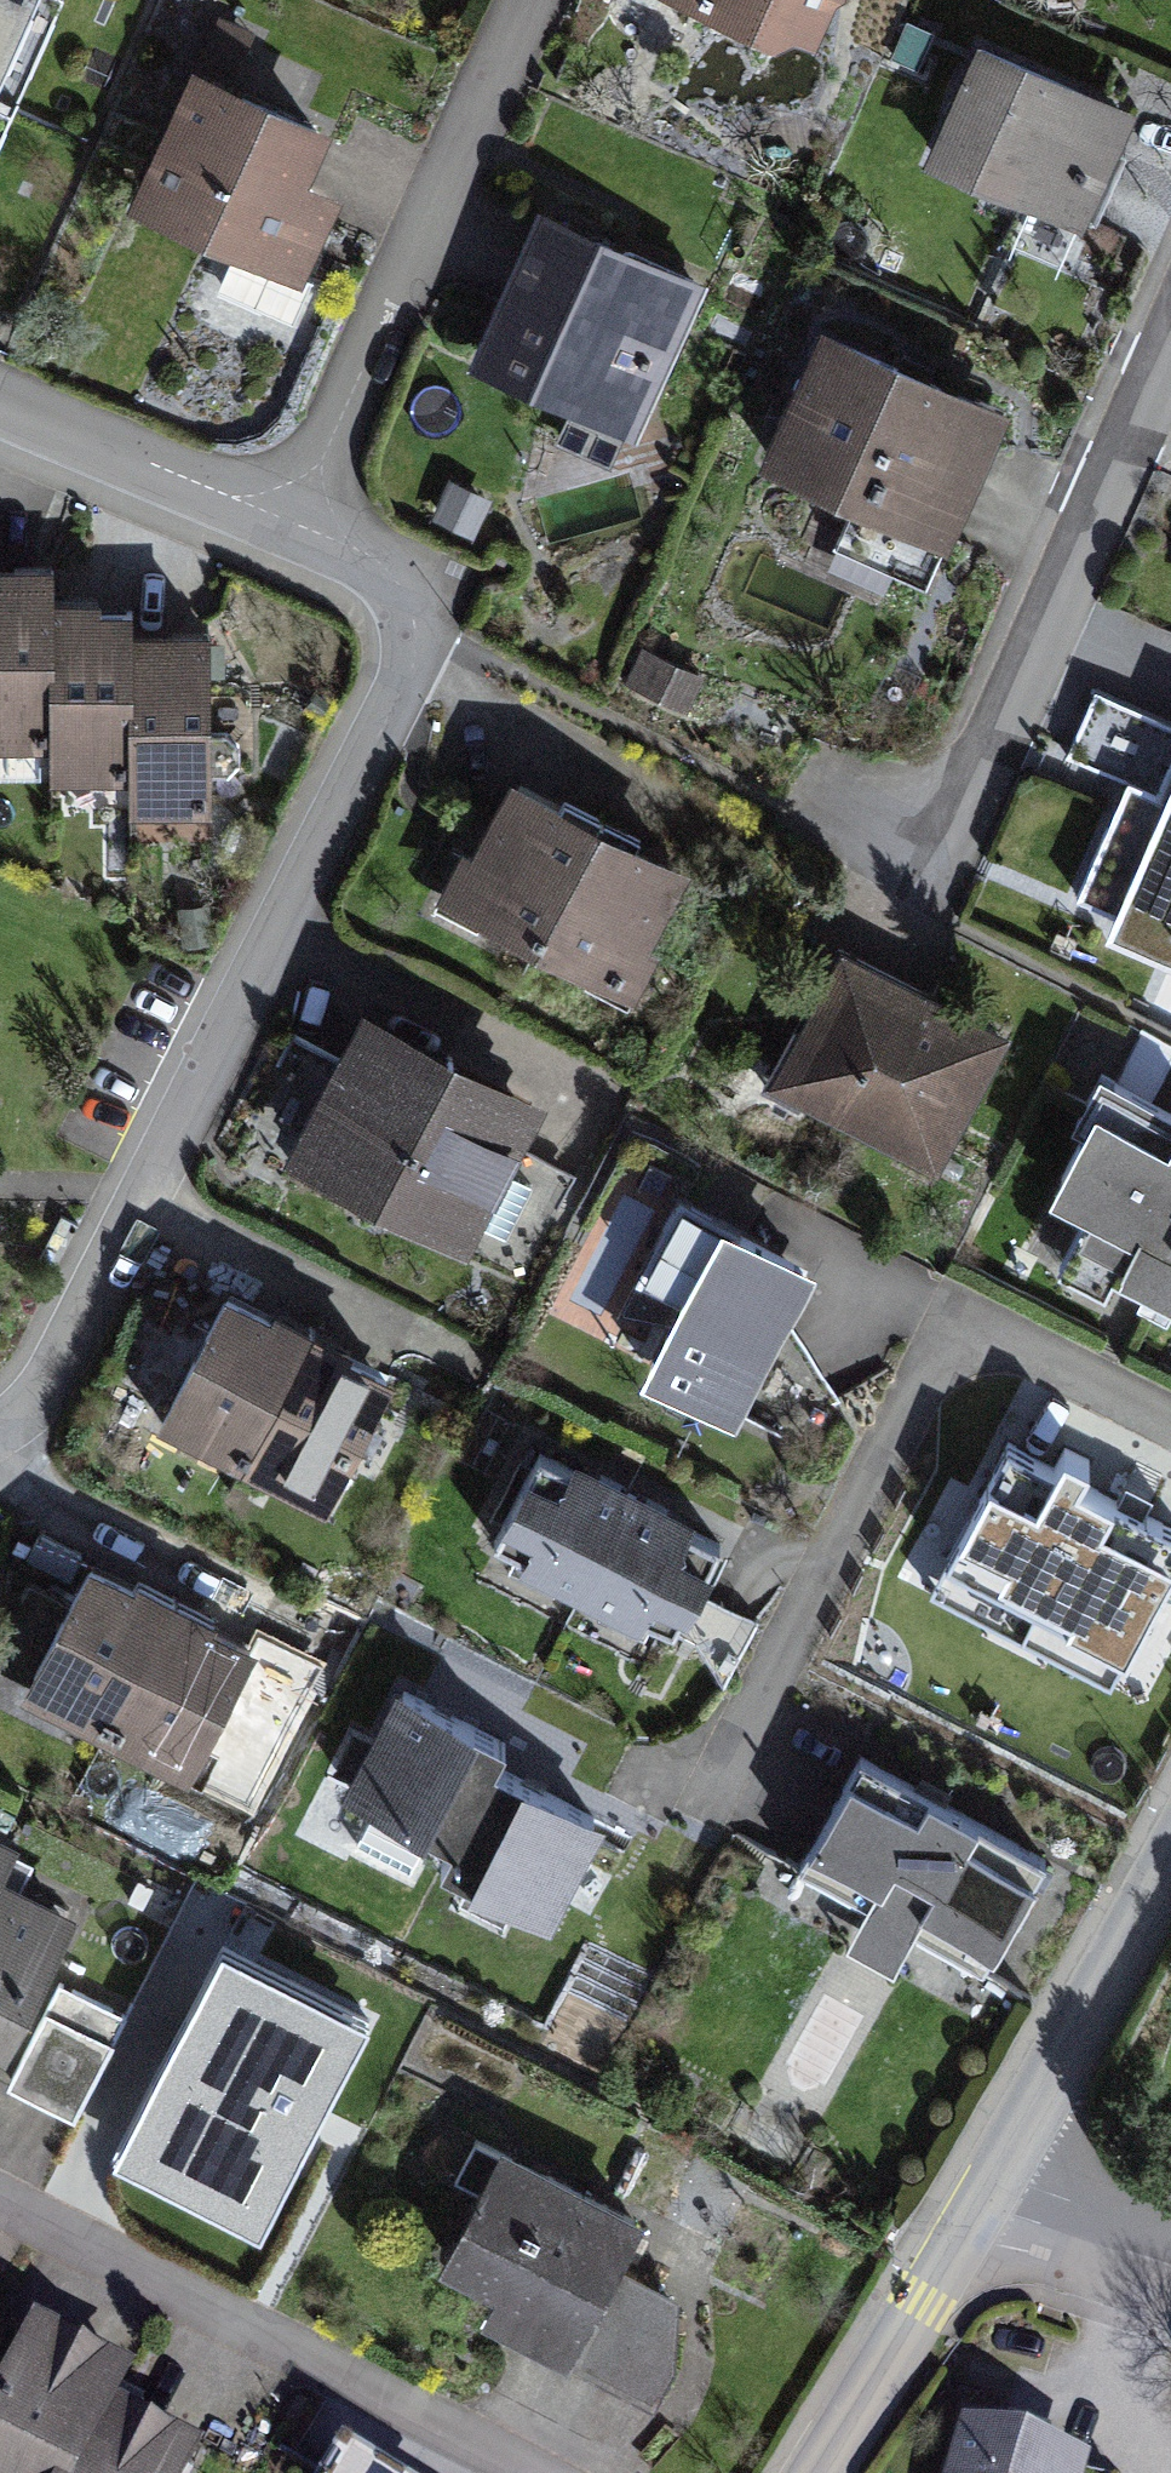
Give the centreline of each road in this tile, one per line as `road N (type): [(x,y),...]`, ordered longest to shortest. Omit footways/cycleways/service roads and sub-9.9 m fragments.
road 1 (residential): [(294,522),(390,571),(420,628),(408,684),(46,1382),(0,1448)]
road 2 (residential): [(1170,334),(915,905)]
road 3 (residential): [(528,0),(294,522)]
road 4 (residential): [(1170,1867),(977,2204)]
road 5 (residential): [(0,405),(294,522)]
road 6 (residential): [(977,2204),(815,2472)]
road 7 (residential): [(977,2204),(1170,2264)]

